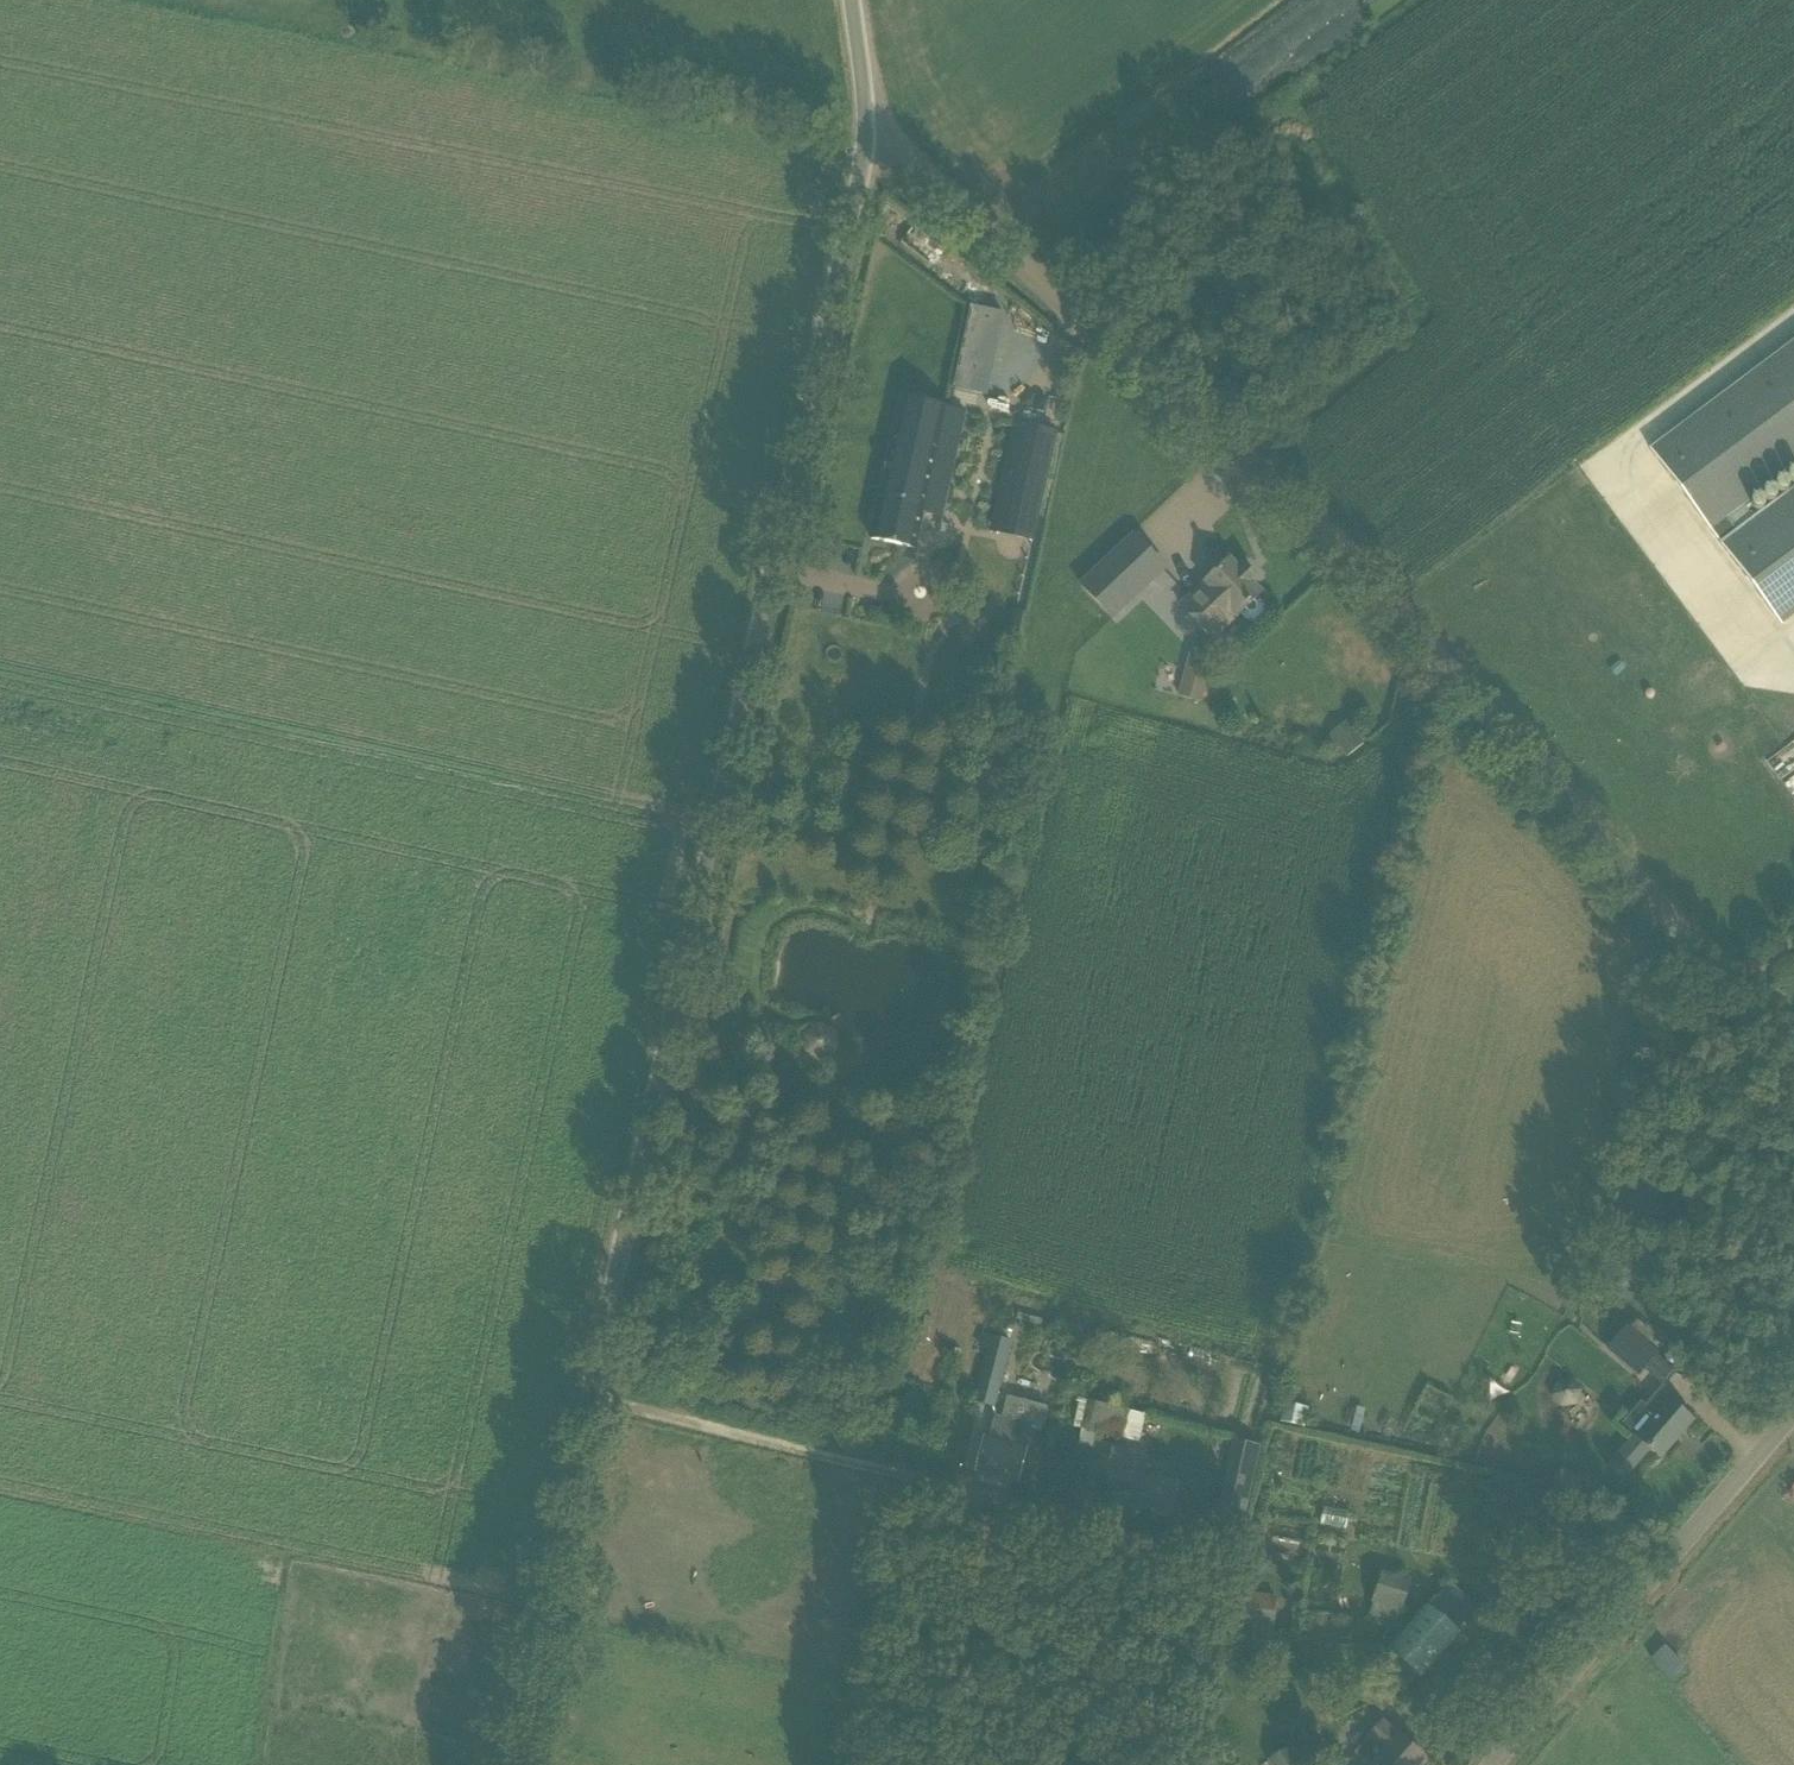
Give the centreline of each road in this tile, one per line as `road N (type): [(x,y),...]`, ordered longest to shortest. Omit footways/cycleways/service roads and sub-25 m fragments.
road 1 (unclassified): [(1793,1068),(1200,418),(900,165),(863,145)]
road 2 (unclassified): [(587,1412),(863,145)]
road 3 (unclassified): [(1500,1764),(1793,1432)]
road 4 (unclassified): [(510,1764),(587,1412)]
road 5 (unclassified): [(878,1479),(587,1412)]
road 6 (unclassified): [(863,145),(865,90),(852,0)]

